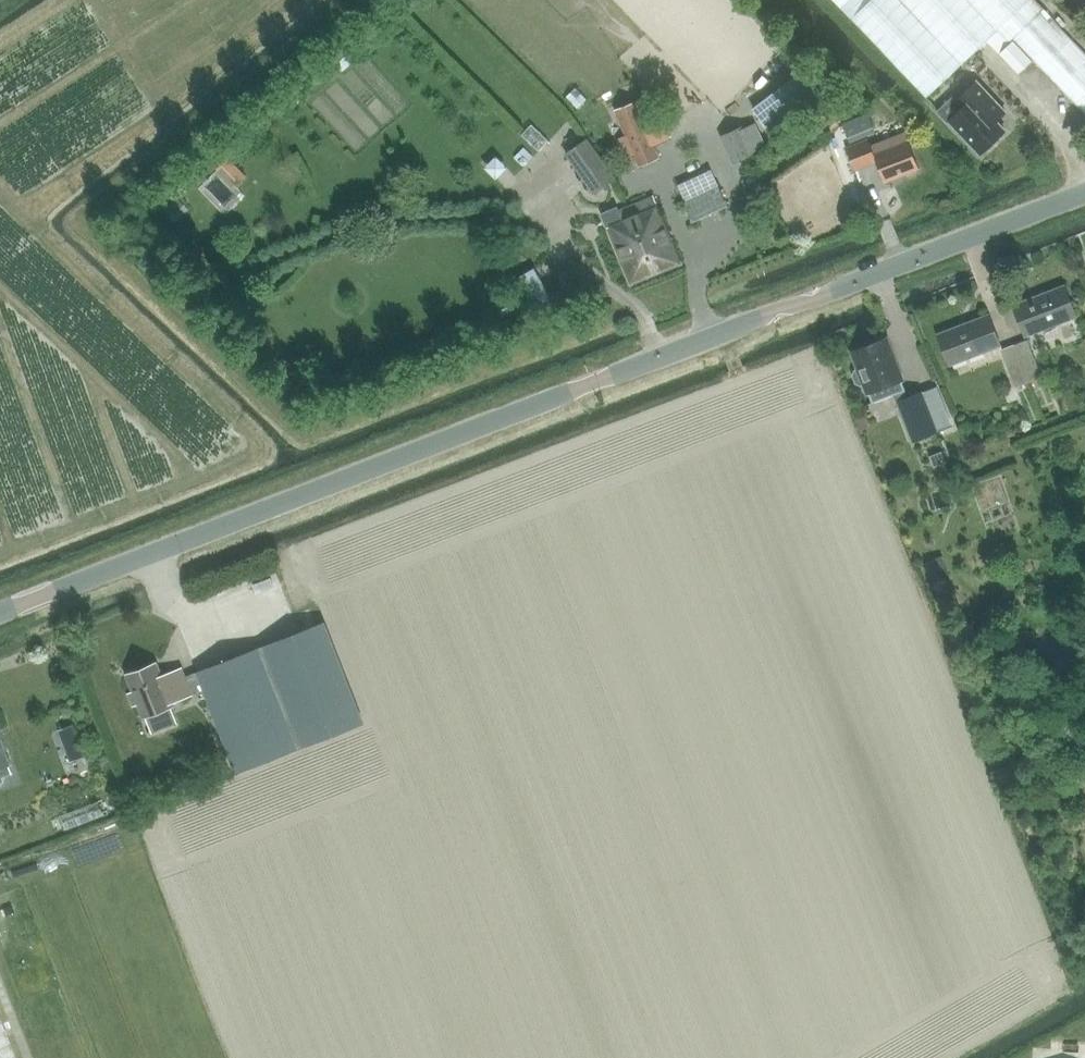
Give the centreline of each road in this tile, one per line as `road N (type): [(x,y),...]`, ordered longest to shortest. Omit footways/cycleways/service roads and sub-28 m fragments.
road 1 (unclassified): [(0,610),(1084,196)]

